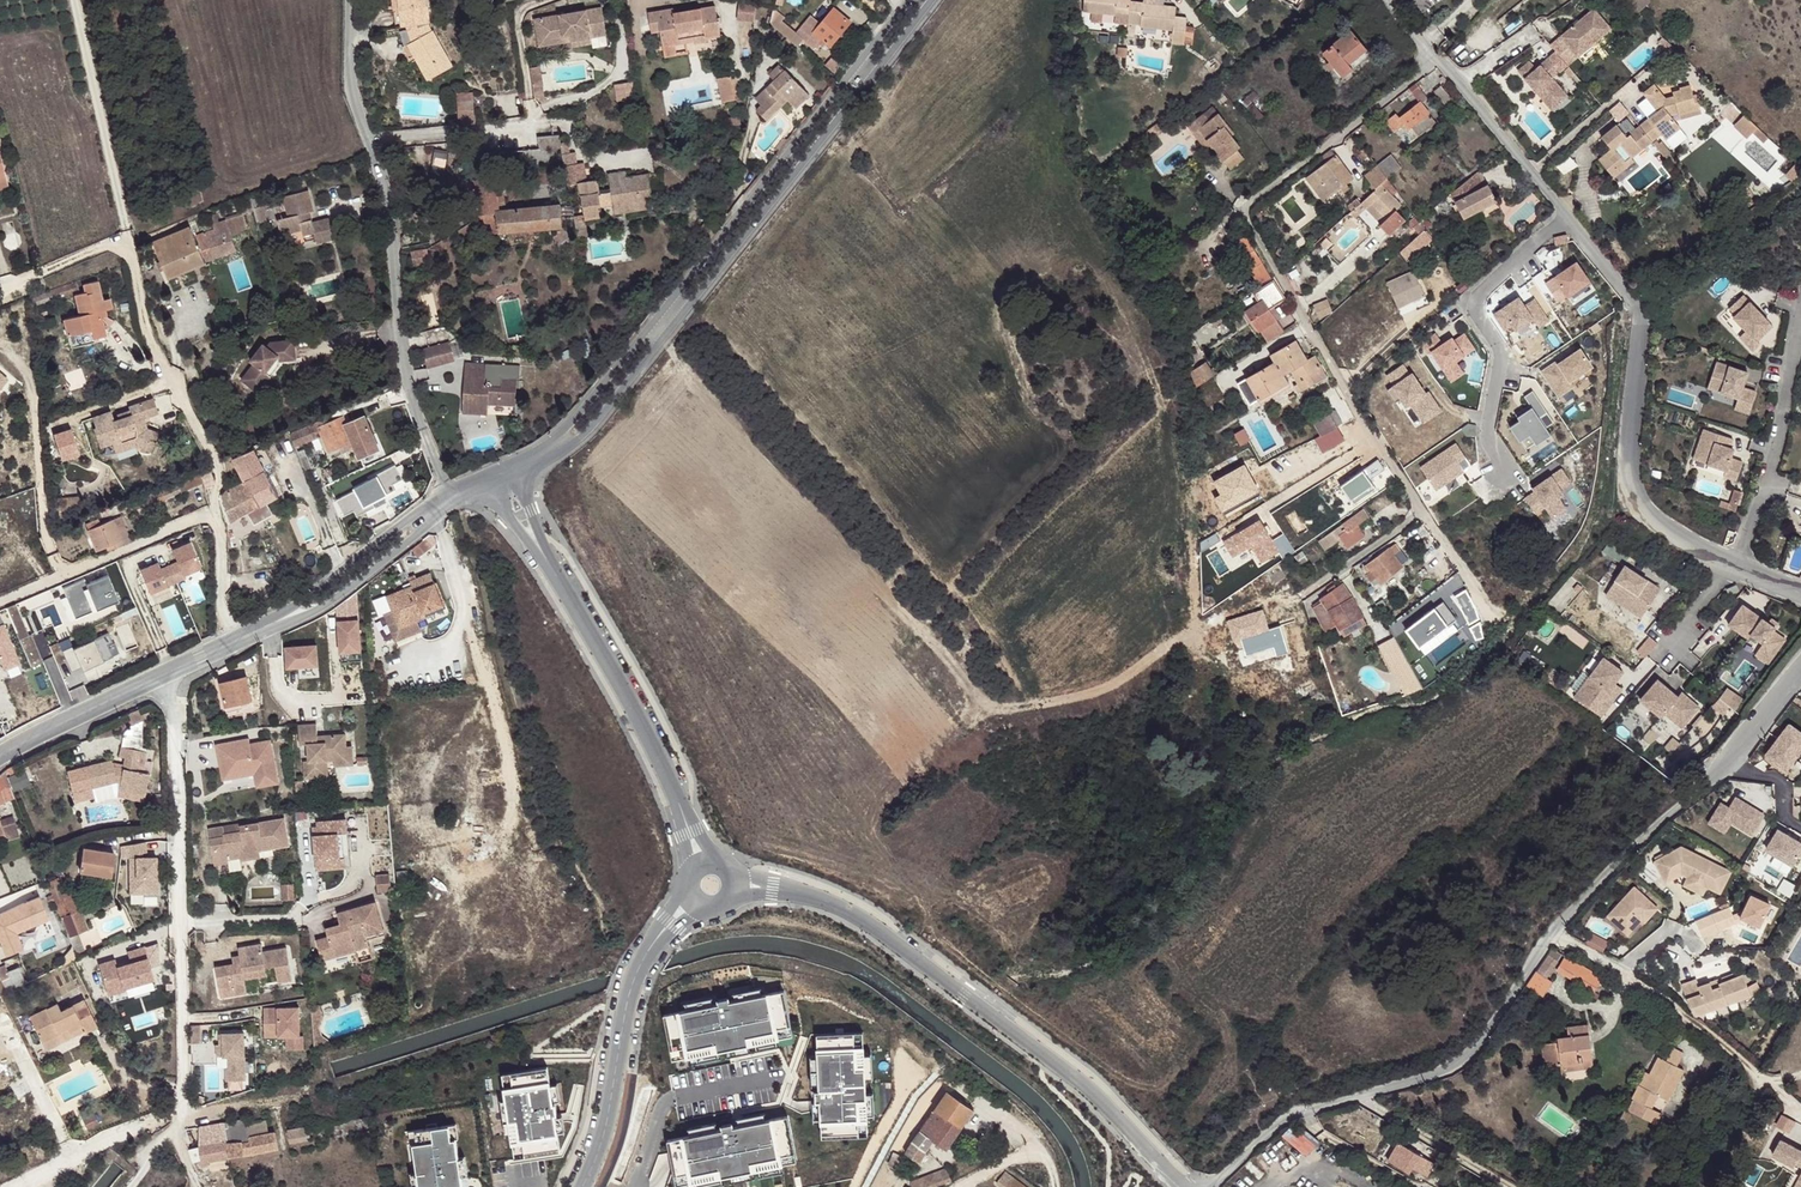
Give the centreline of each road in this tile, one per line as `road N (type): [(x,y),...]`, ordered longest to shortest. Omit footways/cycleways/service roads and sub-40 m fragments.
road 1 (residential): [(1800,672),(1692,800),(1612,868),(1476,1050),(1437,1074),(1285,1122),(1217,1186)]
road 2 (residential): [(1301,596),(1411,519),(1415,505),(1245,205),(1437,59)]
road 3 (residential): [(1437,59),(1641,310),(1633,496),(1658,527),(1737,566)]
road 4 (residential): [(349,0),(349,82),(394,225),(405,385),(452,502)]
road 5 (residential): [(778,888),(852,912),(883,933),(1093,1091),(1181,1186)]
road 6 (residential): [(183,1114),(178,737),(160,678)]
road 7 (residential): [(857,67),(658,317)]
road 8 (residential): [(672,328),(871,78)]
road 9 (residential): [(694,838),(624,683),(547,561)]
road 10 (residential): [(1800,305),(1779,443),(1737,566)]
road 11 (track): [(284,1142),(272,1106),(238,1105),(182,1124),(131,1186)]
road 12 (residential): [(583,1186),(607,1129),(632,989)]
road 13 (residential): [(0,756),(160,678)]
road 14 (residential): [(274,625),(324,606),(404,544),(413,526)]
road 15 (residential): [(413,526),(396,530),(274,625)]
road 16 (track): [(938,1073),(1011,1118),(1037,1144),(1056,1186)]
road 17 (residential): [(568,437),(586,431),(672,328)]
road 18 (residential): [(658,317),(568,437)]
road 19 (residential): [(160,678),(274,625)]
road 20 (track): [(986,1108),(948,1159),(899,1186)]

